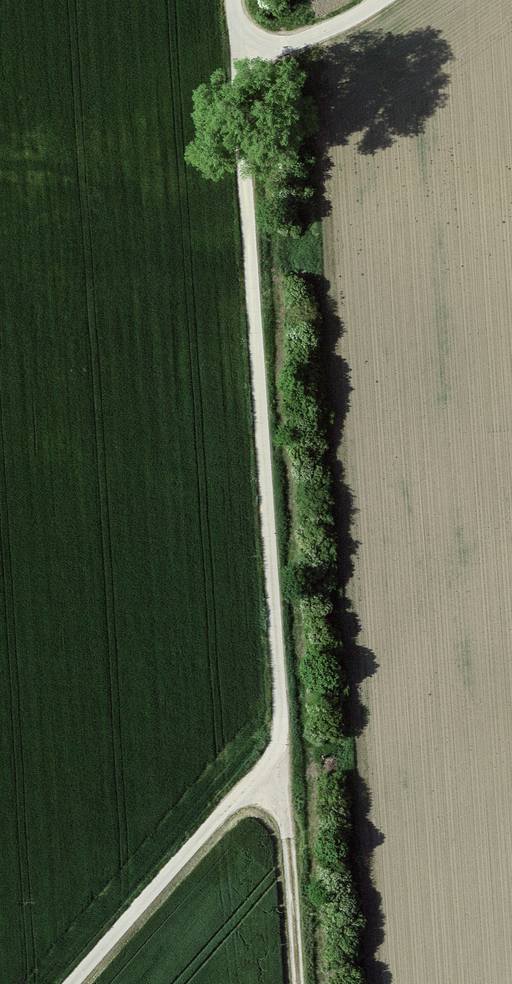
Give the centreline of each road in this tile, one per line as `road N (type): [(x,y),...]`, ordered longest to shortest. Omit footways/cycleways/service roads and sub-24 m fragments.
road 1 (track): [(232,0),(298,983)]
road 2 (track): [(285,779),(222,813),(72,983)]
road 3 (track): [(236,54),(285,46),(376,0)]

